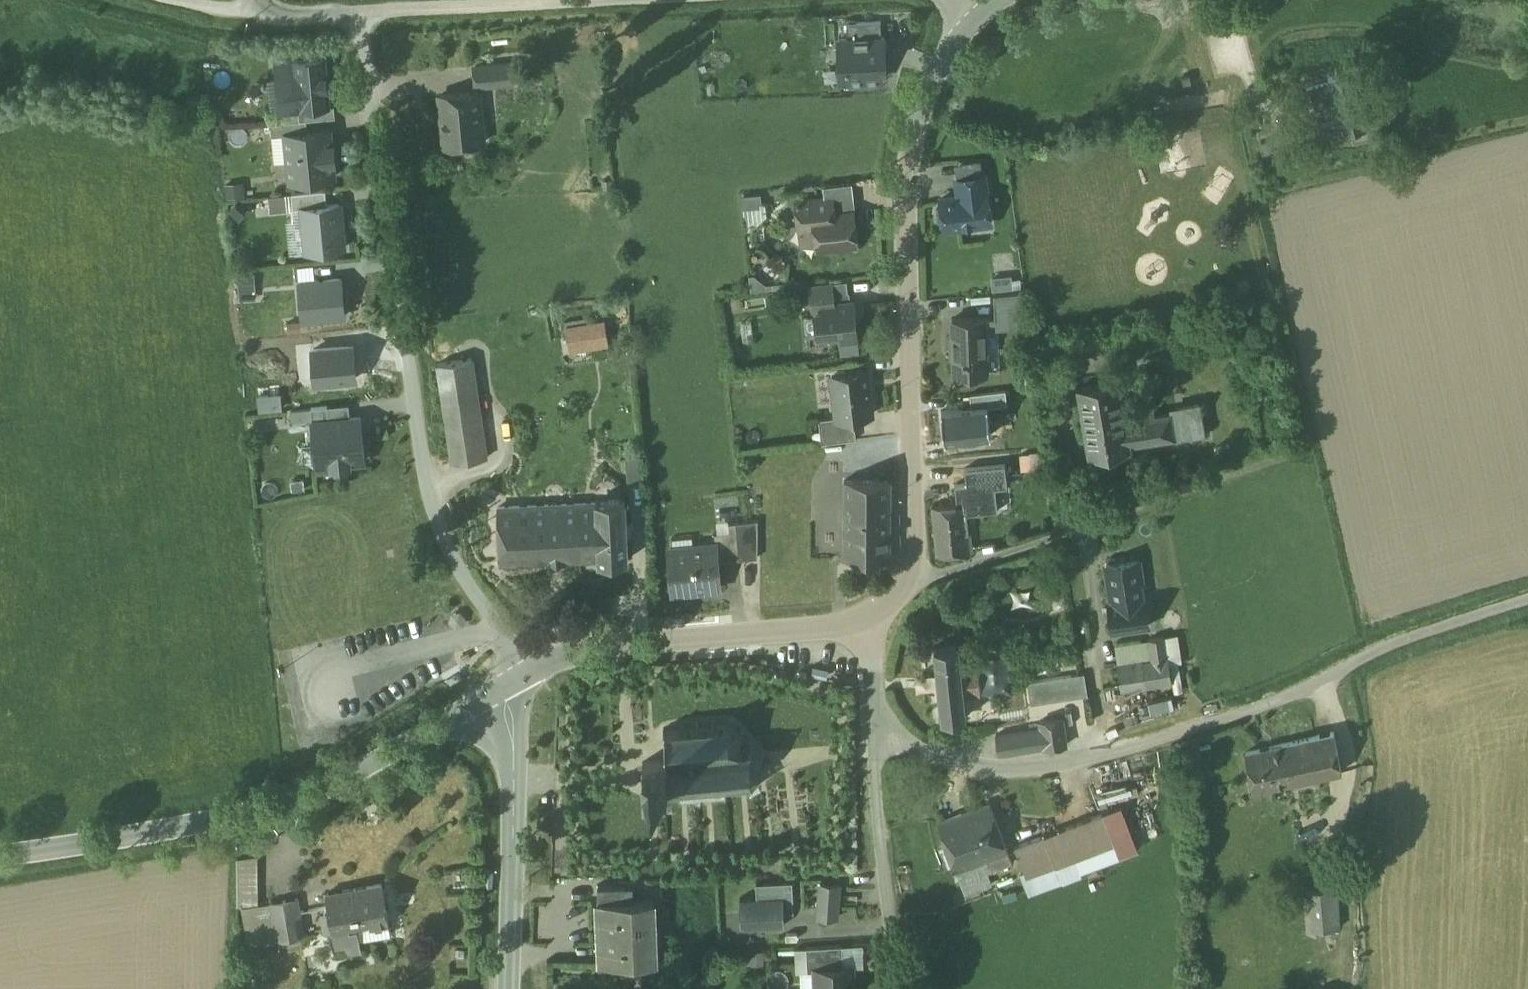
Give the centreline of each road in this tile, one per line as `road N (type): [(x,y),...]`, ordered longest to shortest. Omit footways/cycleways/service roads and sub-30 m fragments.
road 1 (residential): [(1527,606),(1197,726),(1070,762),(968,767),(901,735),(878,707)]
road 2 (residential): [(368,19),(414,406),(446,550),(491,614),(514,681)]
road 3 (tertiary): [(980,5),(935,79),(915,131),(907,187),(912,556),(886,608),(857,628)]
road 4 (tertiary): [(0,857),(213,823),(310,791),(514,681)]
road 5 (tertiary): [(857,628),(588,649),(514,681)]
road 6 (tertiary): [(514,681),(510,988)]
road 7 (residential): [(878,707),(899,988)]
road 8 (residential): [(605,0),(368,19)]

